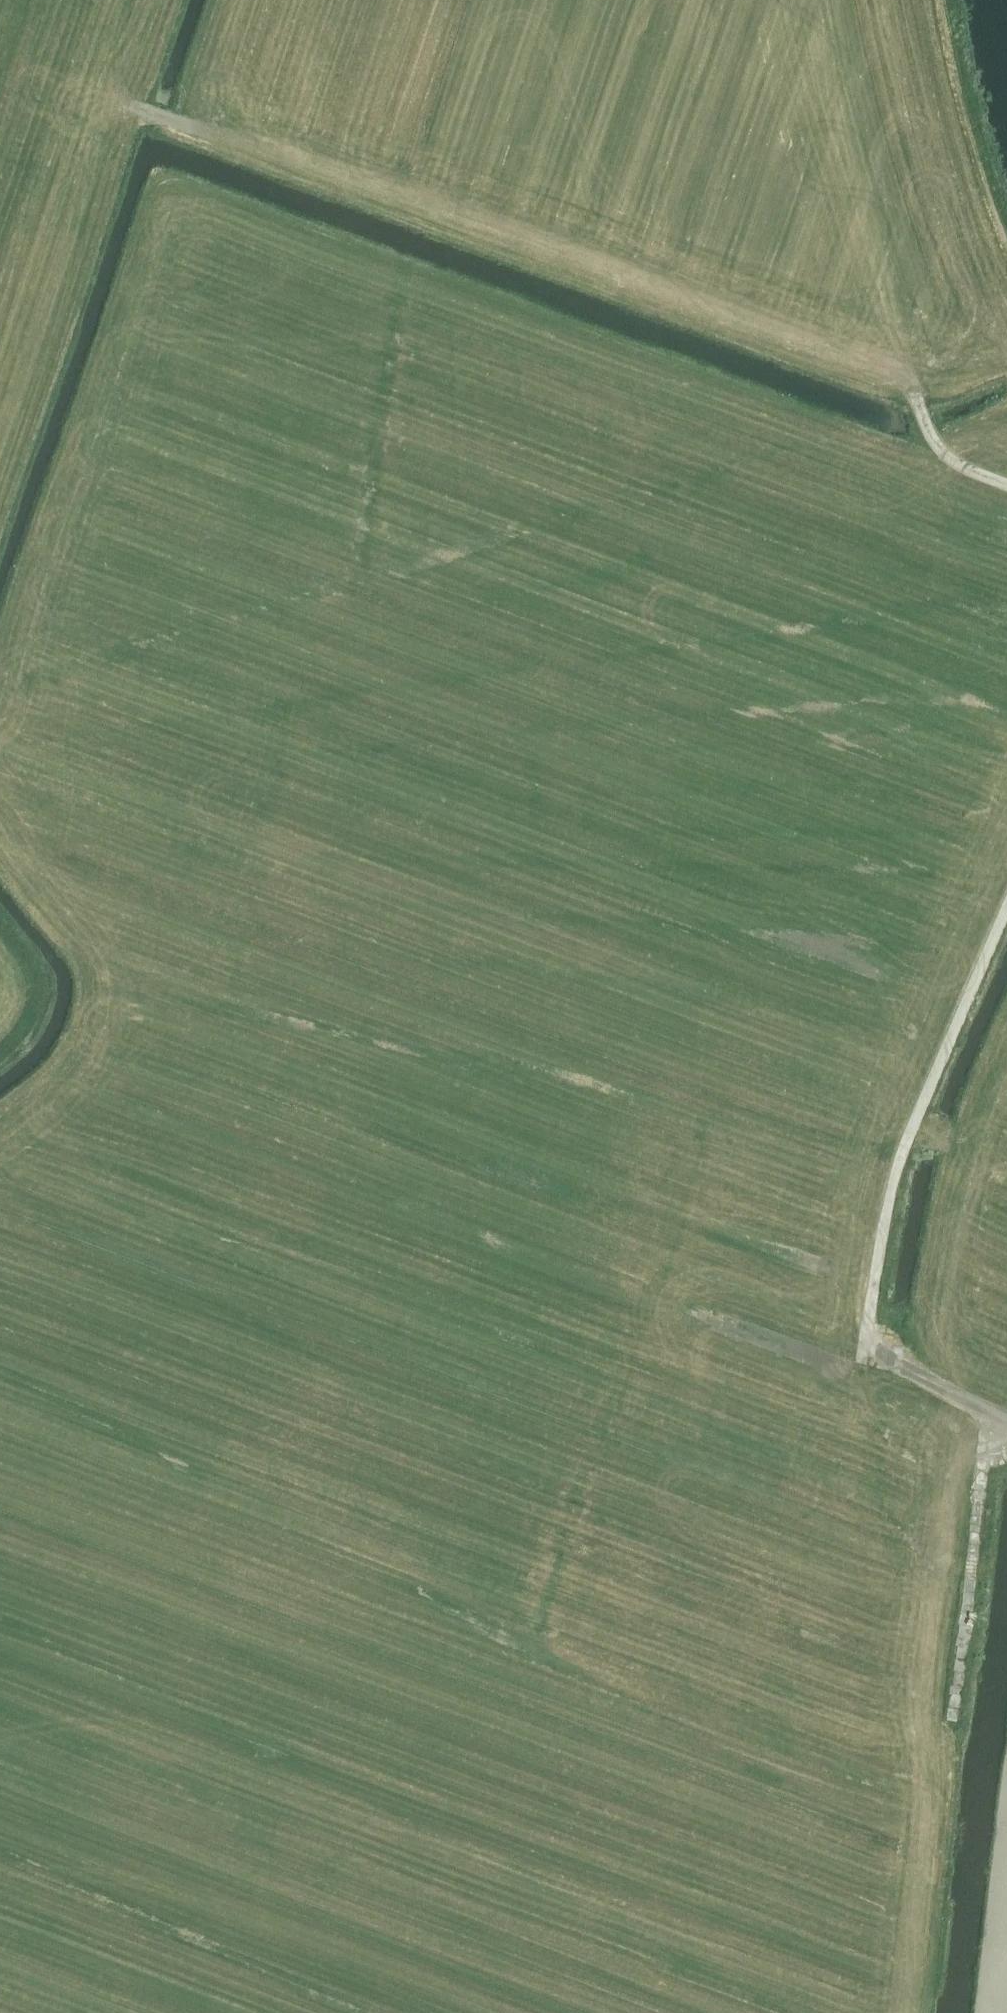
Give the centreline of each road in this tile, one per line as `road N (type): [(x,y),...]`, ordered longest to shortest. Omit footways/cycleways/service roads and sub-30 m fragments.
road 1 (track): [(1006,1419),(864,1343),(903,1149),(1006,906)]
road 2 (track): [(953,1720),(996,1414)]
road 3 (track): [(1006,484),(948,458),(915,394)]

